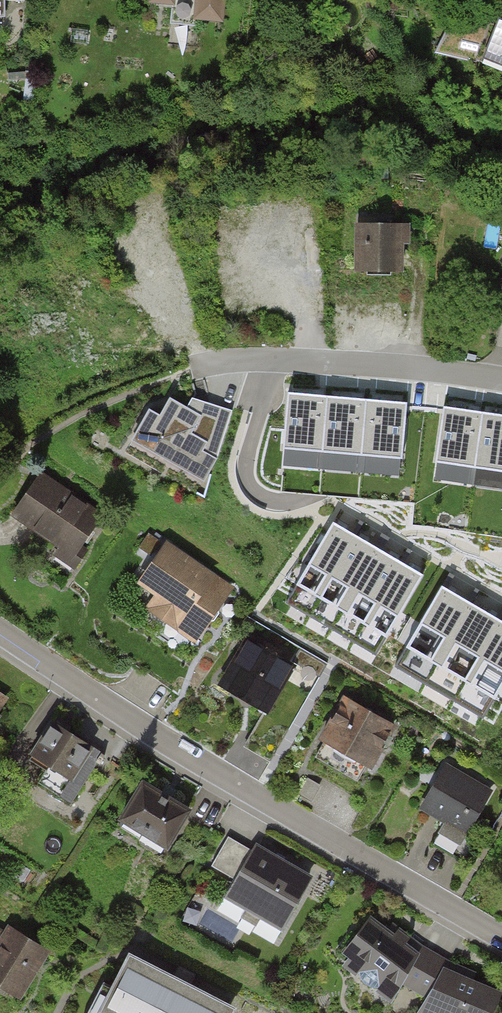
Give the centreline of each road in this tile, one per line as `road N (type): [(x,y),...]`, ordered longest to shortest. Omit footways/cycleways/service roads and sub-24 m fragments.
road 1 (residential): [(0,634),(143,729),(501,938)]
road 2 (residential): [(501,381),(332,362),(191,368)]

